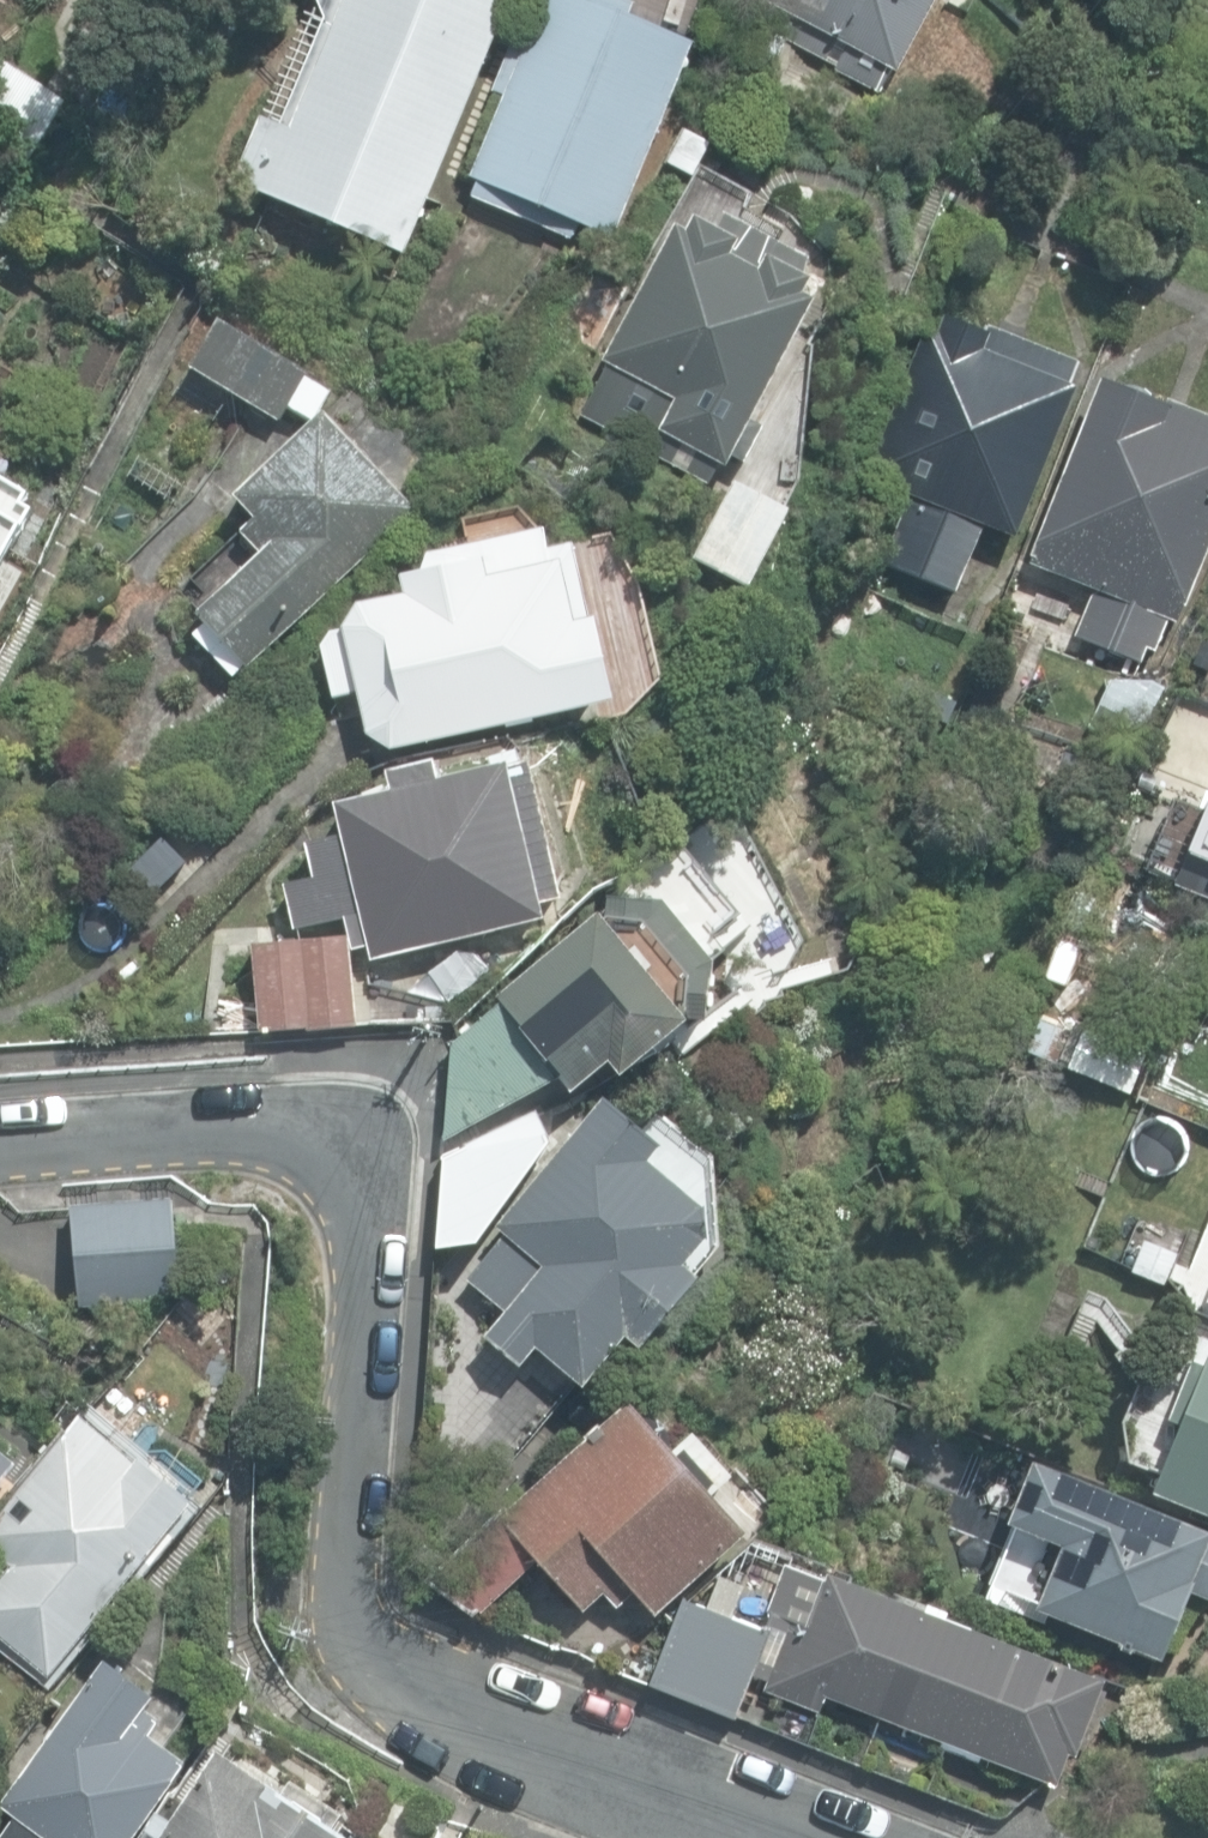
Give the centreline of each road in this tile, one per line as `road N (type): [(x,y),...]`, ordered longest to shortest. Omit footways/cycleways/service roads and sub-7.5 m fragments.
road 1 (residential): [(788,1837),(451,1702),(386,1662),(340,1590),(357,1171),(346,1147),(321,1132),(112,1137),(0,1124)]

